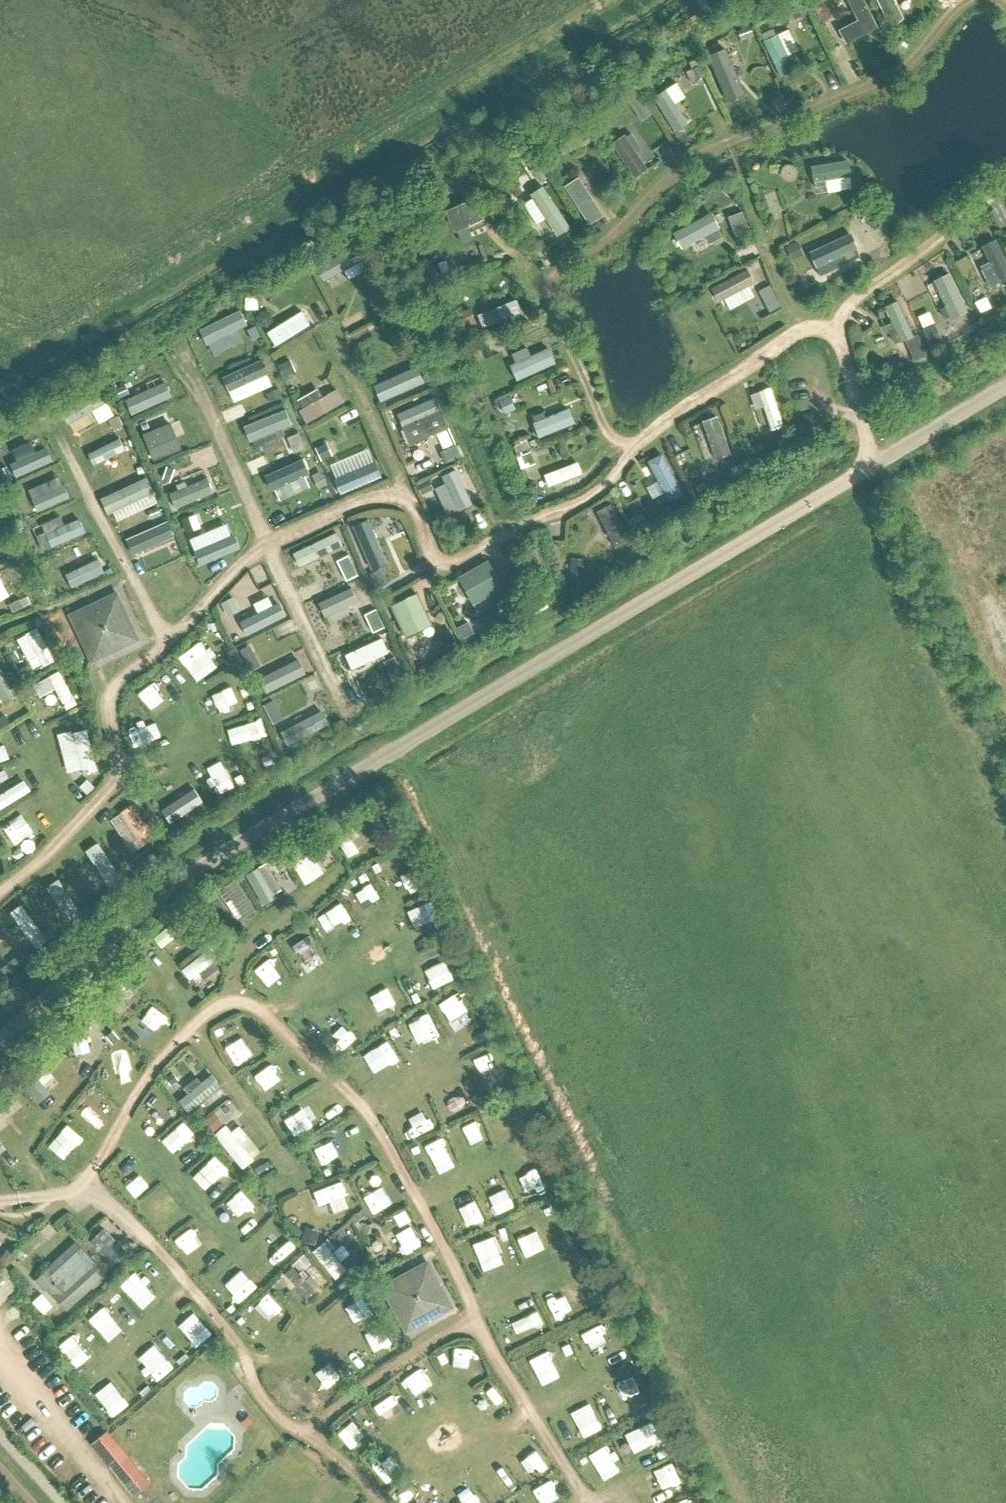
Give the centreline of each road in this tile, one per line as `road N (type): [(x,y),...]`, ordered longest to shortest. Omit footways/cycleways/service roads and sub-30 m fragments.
road 1 (unclassified): [(0,1043),(182,876),(1005,385)]
road 2 (track): [(838,338),(807,326),(635,444),(607,431),(552,309),(552,280),(687,161),(894,75),(970,0)]
road 3 (track): [(96,1164),(190,1026),(235,999),(268,1013),(372,1117),(476,1319),(576,1486),(578,1502)]
road 4 (track): [(413,501),(396,490),(363,500),(240,563),(169,643),(112,687),(106,710),(113,782),(47,854),(0,887)]
road 5 (track): [(635,444),(605,486),(441,562),(334,334)]
road 6 (track): [(152,1243),(243,1344),(283,1423),(331,1448),(384,1502)]
road 7 (track): [(1005,189),(840,315)]
road 8 (track): [(306,1431),(414,1351),(476,1319)]
road 9 (track): [(0,1346),(124,1502)]
road 10 (track): [(840,315),(838,338),(875,463)]

